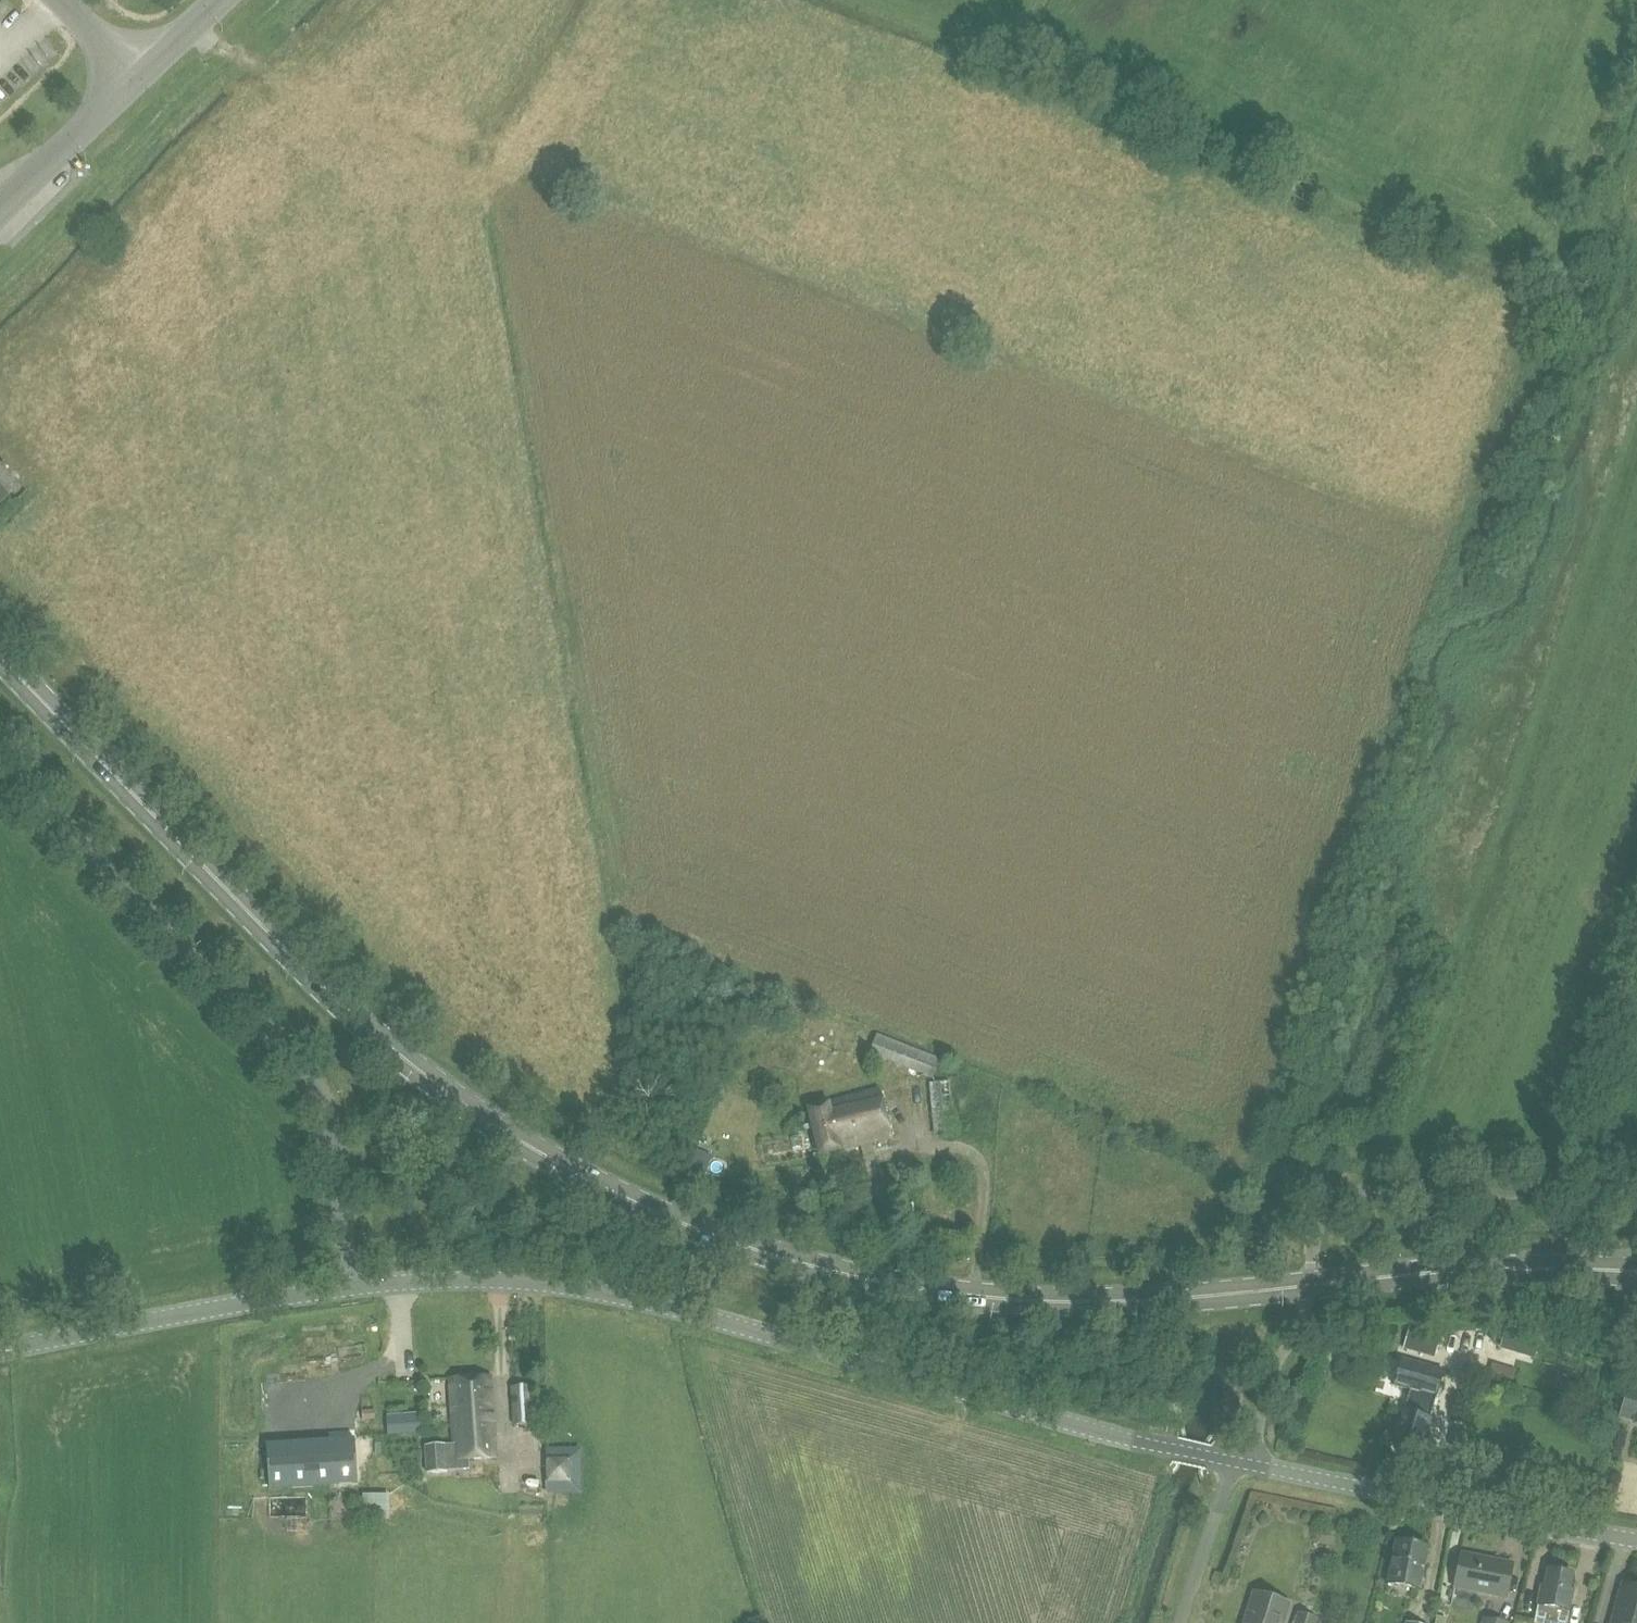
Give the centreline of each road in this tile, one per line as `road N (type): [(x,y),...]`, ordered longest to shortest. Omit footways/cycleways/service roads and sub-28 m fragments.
road 1 (secondary): [(1309,1283),(1096,1300),(974,1294),(726,1245),(631,1207),(541,1159),(416,1073),(207,881),(0,662)]
road 2 (unclassified): [(345,1289),(482,1279),(602,1292),(1172,1448)]
road 3 (unclassified): [(345,1289),(327,1113),(309,1084),(0,761)]
road 4 (unclassified): [(1636,1539),(1251,1465)]
road 5 (unclassified): [(1309,1283),(1324,1212),(1354,1191),(1636,1193)]
road 6 (unclassified): [(0,1350),(345,1289)]
road 7 (secondary): [(1309,1283),(1466,1270),(1636,1271)]
road 8 (unclassified): [(1251,1465),(1269,1383),(1303,1321),(1309,1283)]
road 9 (unclassified): [(0,207),(136,74)]

